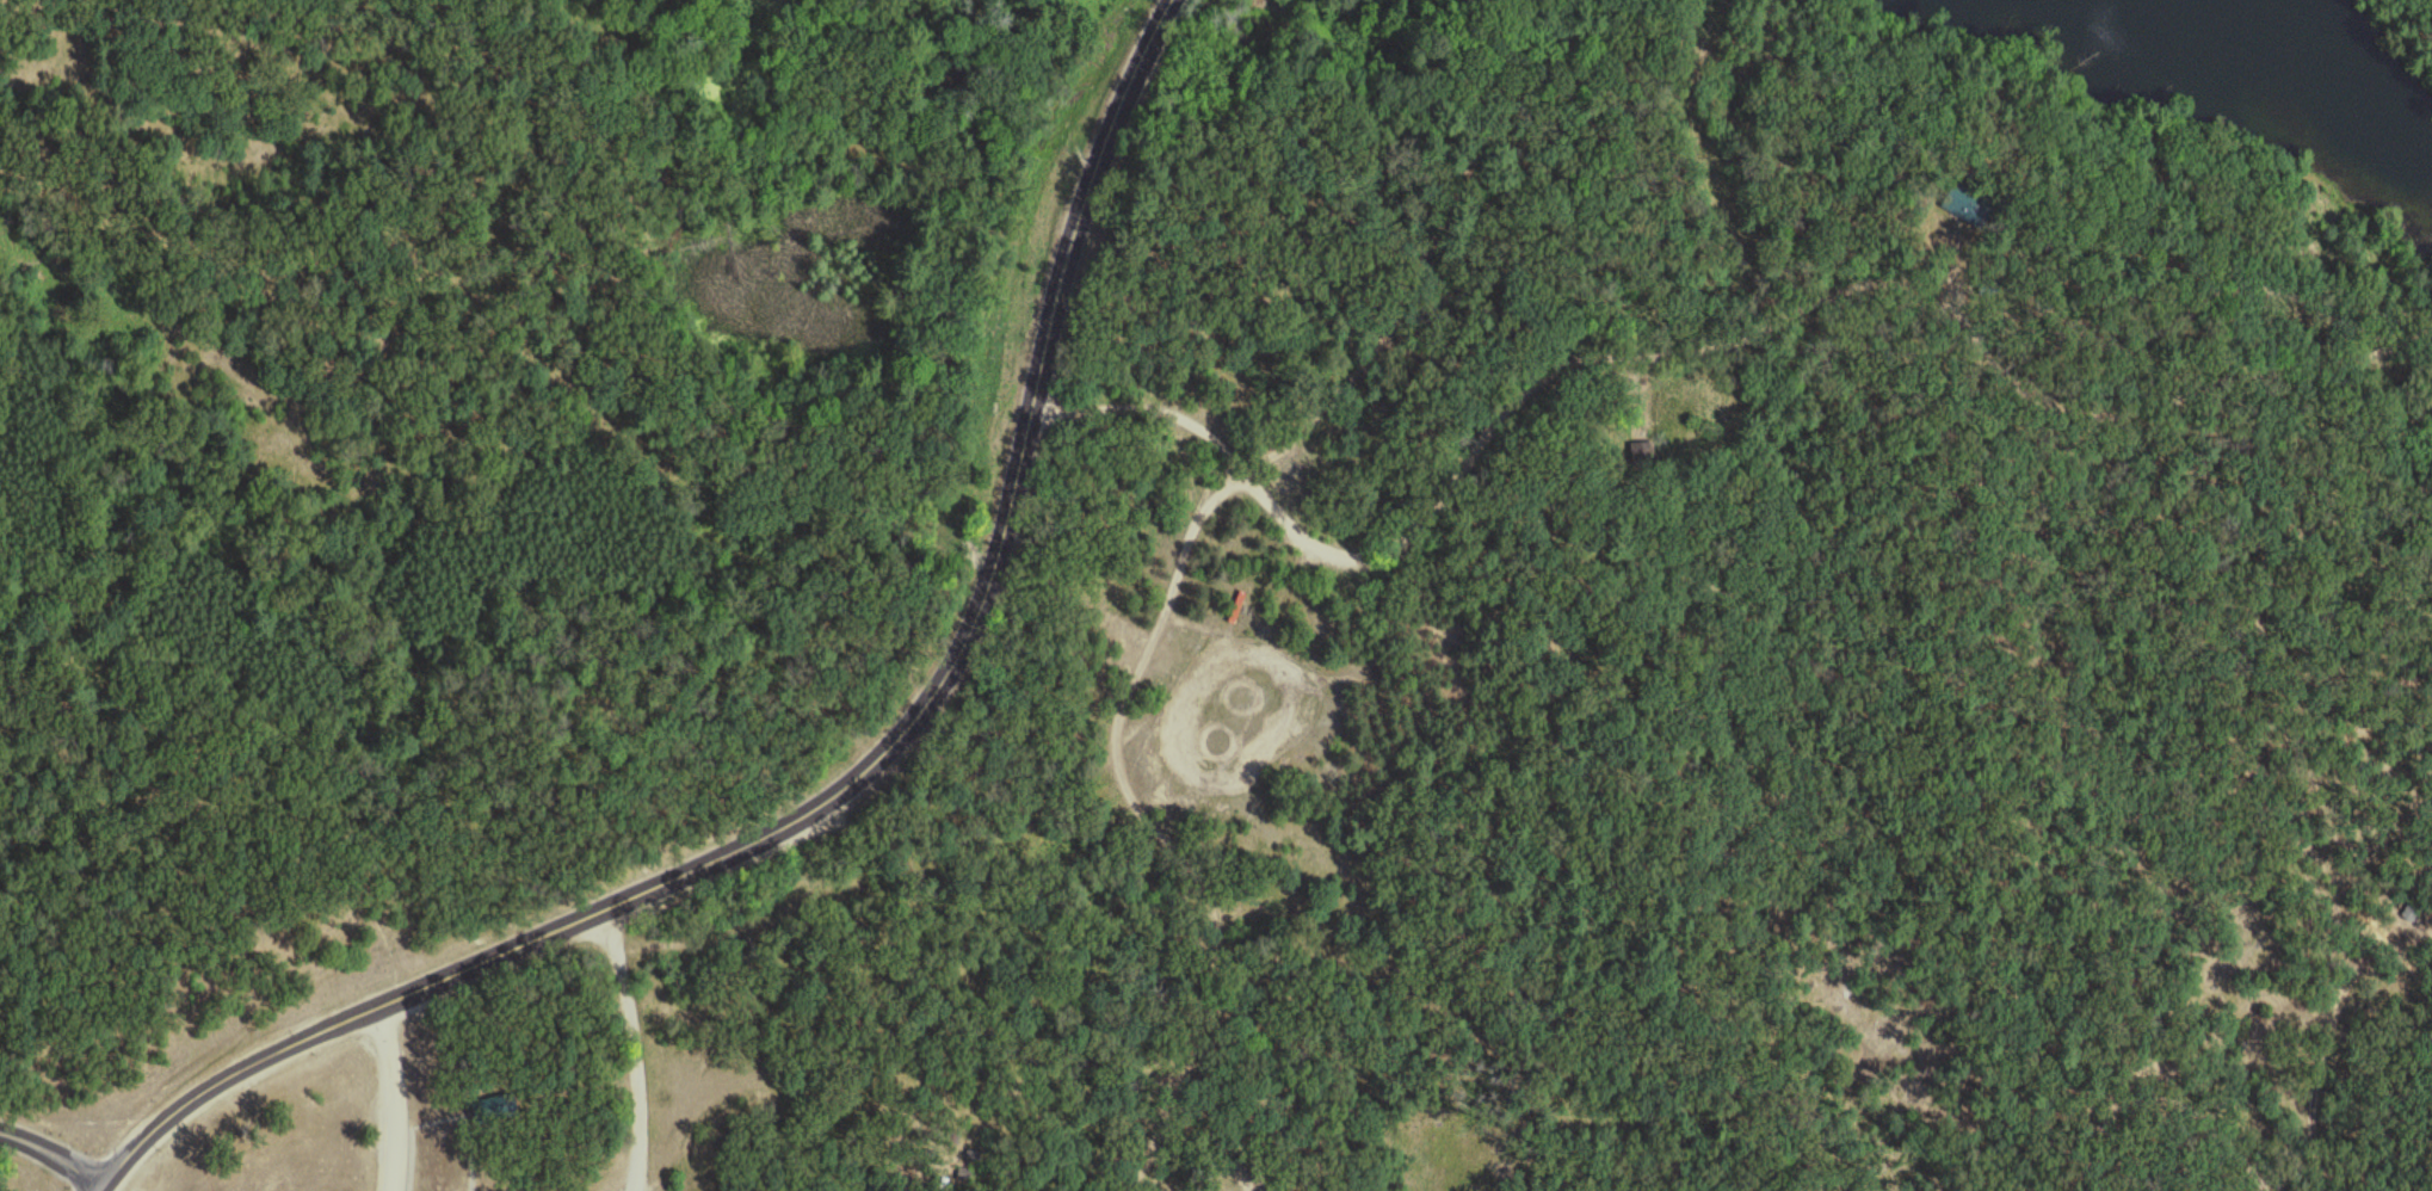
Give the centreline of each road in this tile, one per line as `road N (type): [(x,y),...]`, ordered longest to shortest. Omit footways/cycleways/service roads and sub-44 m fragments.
road 1 (tertiary): [(89,1190),(181,1101),(264,1050),(842,790),(893,743),(988,606),(1094,204),(1125,112),(1182,0)]

